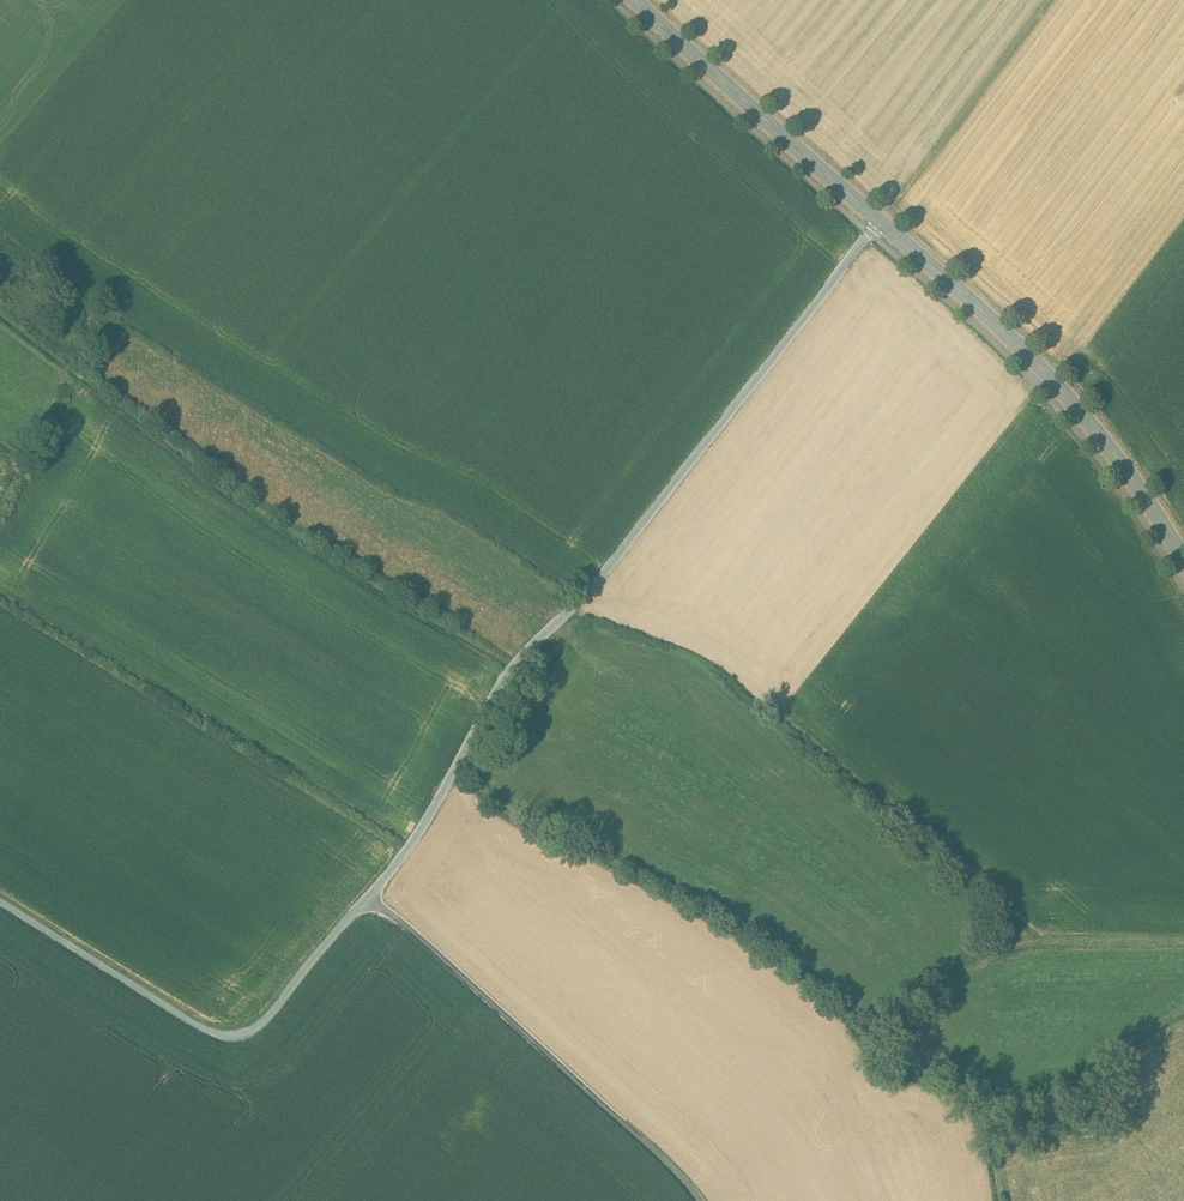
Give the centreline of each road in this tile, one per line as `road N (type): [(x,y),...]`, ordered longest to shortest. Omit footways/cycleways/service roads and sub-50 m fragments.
road 1 (track): [(1046,0),(653,512),(587,593),(517,661),(442,797),(373,895)]
road 2 (tertiary): [(635,0),(1037,364),(1151,499),(1183,558)]
road 3 (track): [(373,895),(266,1018),(228,1032),(179,1012),(0,898)]
road 4 (track): [(706,1200),(659,1148),(373,895)]

